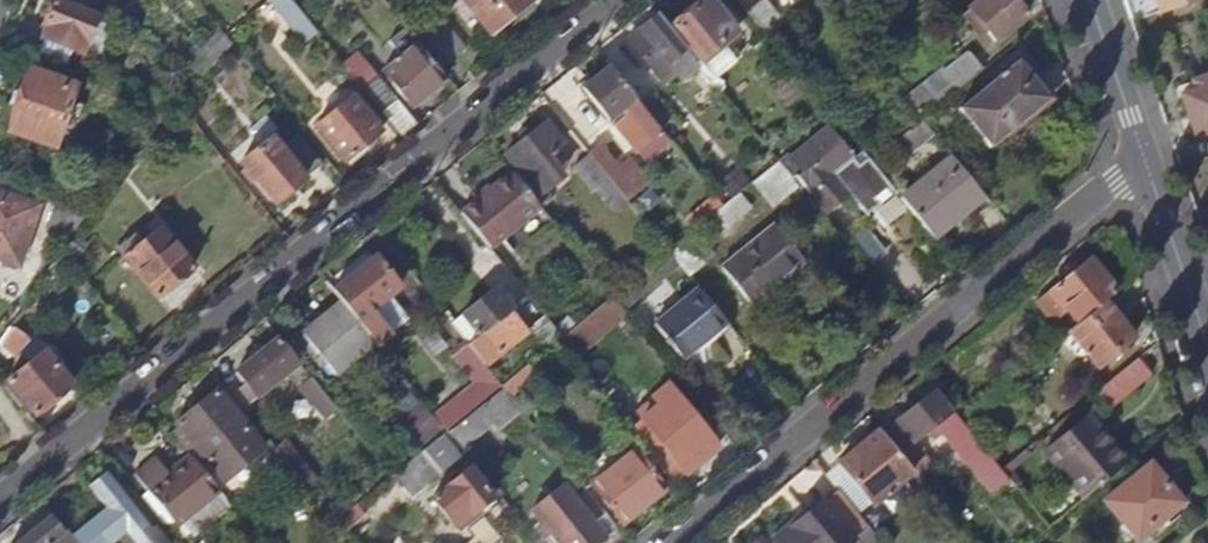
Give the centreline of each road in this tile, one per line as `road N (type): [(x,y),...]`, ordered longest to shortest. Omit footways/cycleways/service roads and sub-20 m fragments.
road 1 (residential): [(0,500),(618,0)]
road 2 (residential): [(670,542),(1144,158)]
road 3 (residential): [(1144,158),(1207,347)]
road 4 (residential): [(1089,0),(1144,158)]

